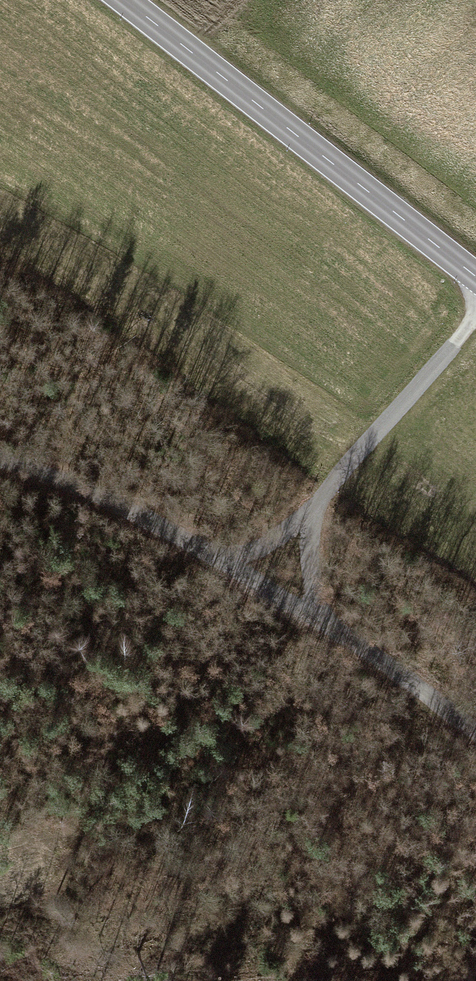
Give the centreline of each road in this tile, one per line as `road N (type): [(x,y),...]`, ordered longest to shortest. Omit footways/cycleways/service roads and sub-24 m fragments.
road 1 (track): [(475,732),(219,560),(105,503),(0,465)]
road 2 (primary): [(123,0),(475,279)]
road 3 (track): [(330,628),(314,573),(317,509),(475,319)]

